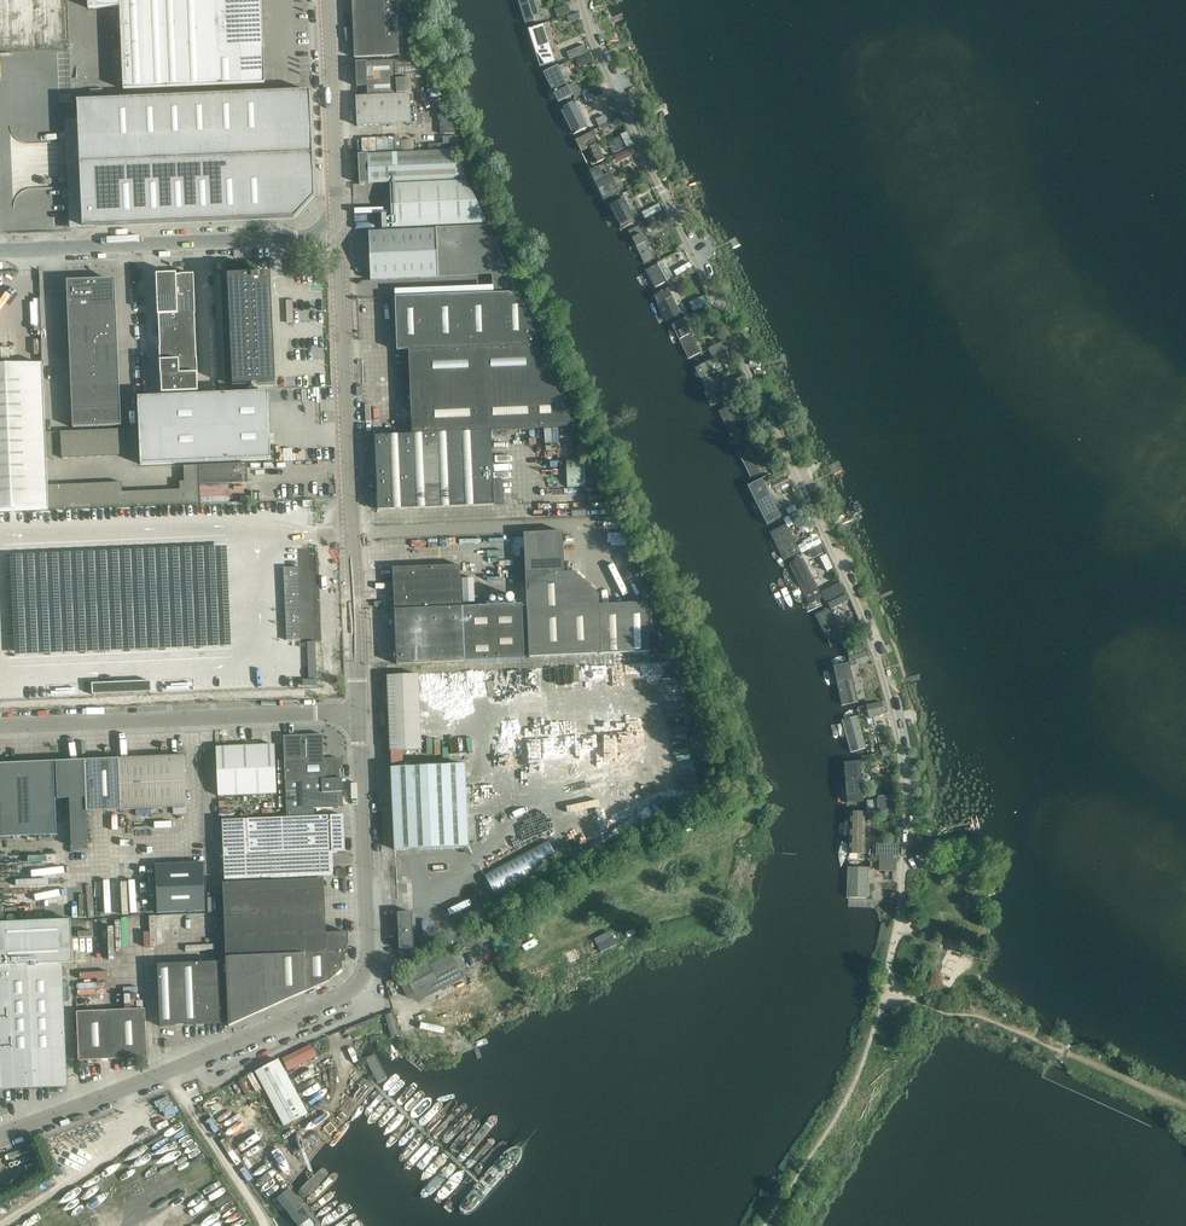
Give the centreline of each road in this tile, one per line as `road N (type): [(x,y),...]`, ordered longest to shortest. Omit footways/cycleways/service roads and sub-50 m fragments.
road 1 (residential): [(889,964),(903,882),(902,793),(882,673),(590,36),(581,0)]
road 2 (unclassified): [(0,1135),(170,1073),(364,979),(370,954),(358,714)]
road 3 (unclassified): [(358,714),(337,237)]
road 4 (unclassified): [(0,726),(358,714)]
road 5 (unclassified): [(0,251),(337,237)]
road 6 (track): [(765,1225),(850,1099),(889,964)]
road 7 (unclassified): [(337,237),(328,0)]

